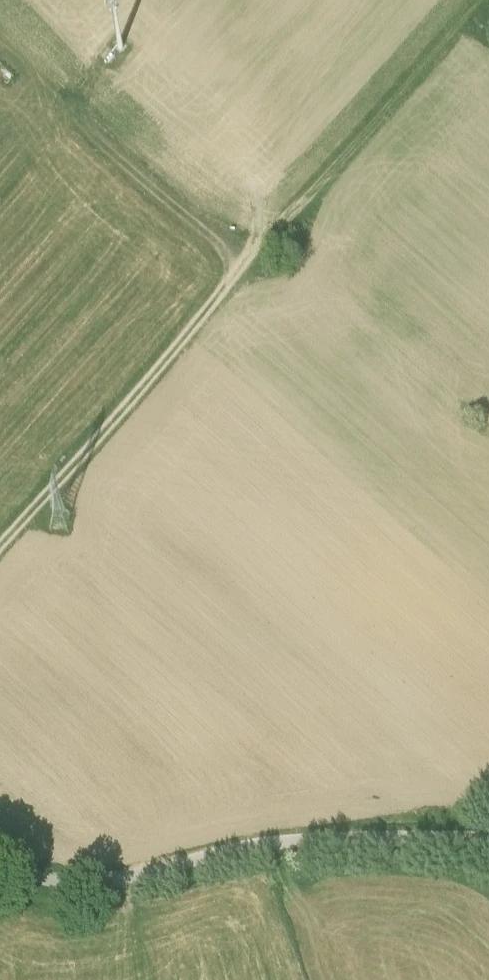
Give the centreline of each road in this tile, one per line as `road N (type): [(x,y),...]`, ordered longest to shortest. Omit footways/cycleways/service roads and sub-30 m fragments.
road 1 (track): [(479,0),(0,542)]
road 2 (track): [(0,863),(92,883),(292,840),(488,840)]

